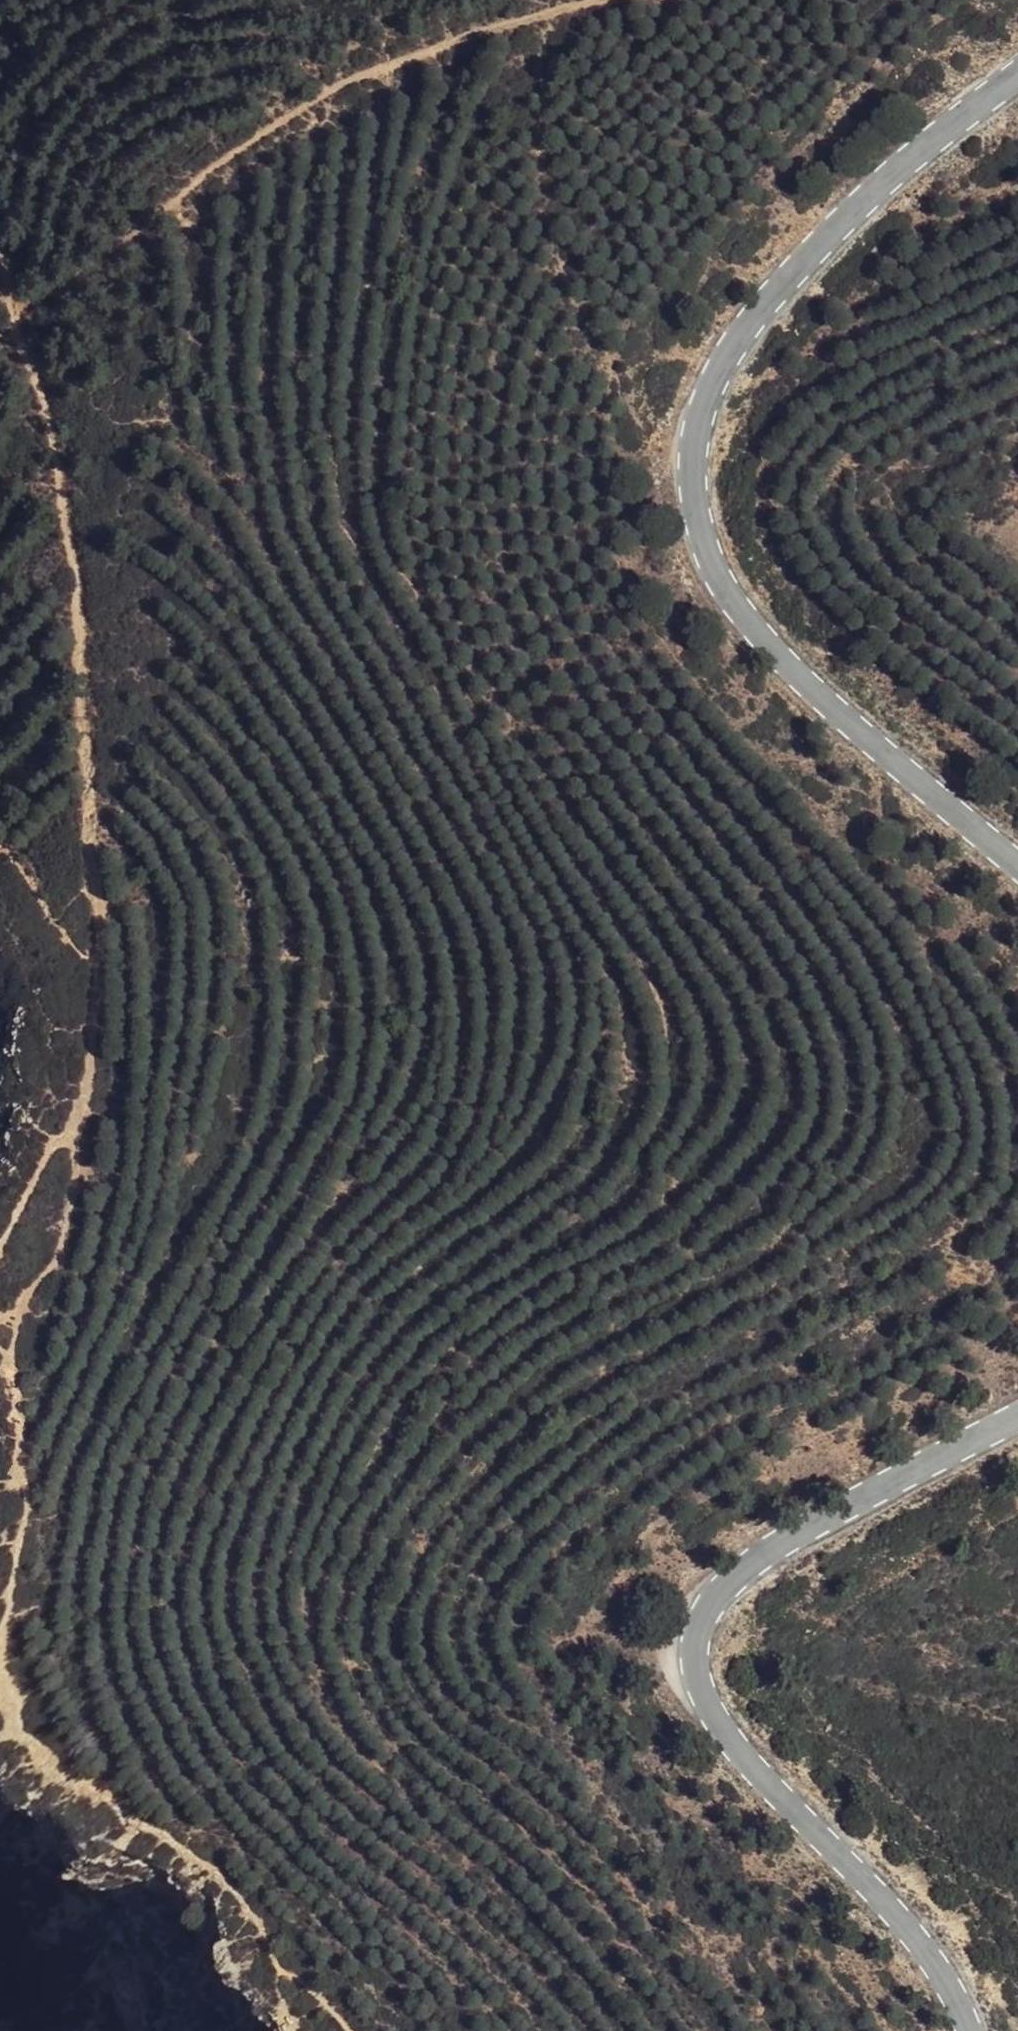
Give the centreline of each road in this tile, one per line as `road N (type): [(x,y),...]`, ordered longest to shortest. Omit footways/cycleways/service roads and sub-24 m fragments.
road 1 (tertiary): [(1017,70),(841,220),(751,319),(707,394),(690,484),(711,563),(739,611),(830,705),(1017,866)]
road 2 (tertiary): [(1017,1415),(787,1537),(721,1591),(701,1617),(693,1648),(698,1682),(720,1727),(891,1909),(943,1977),(970,2030)]
road 3 (track): [(5,314),(285,116),(485,31),(597,0)]

